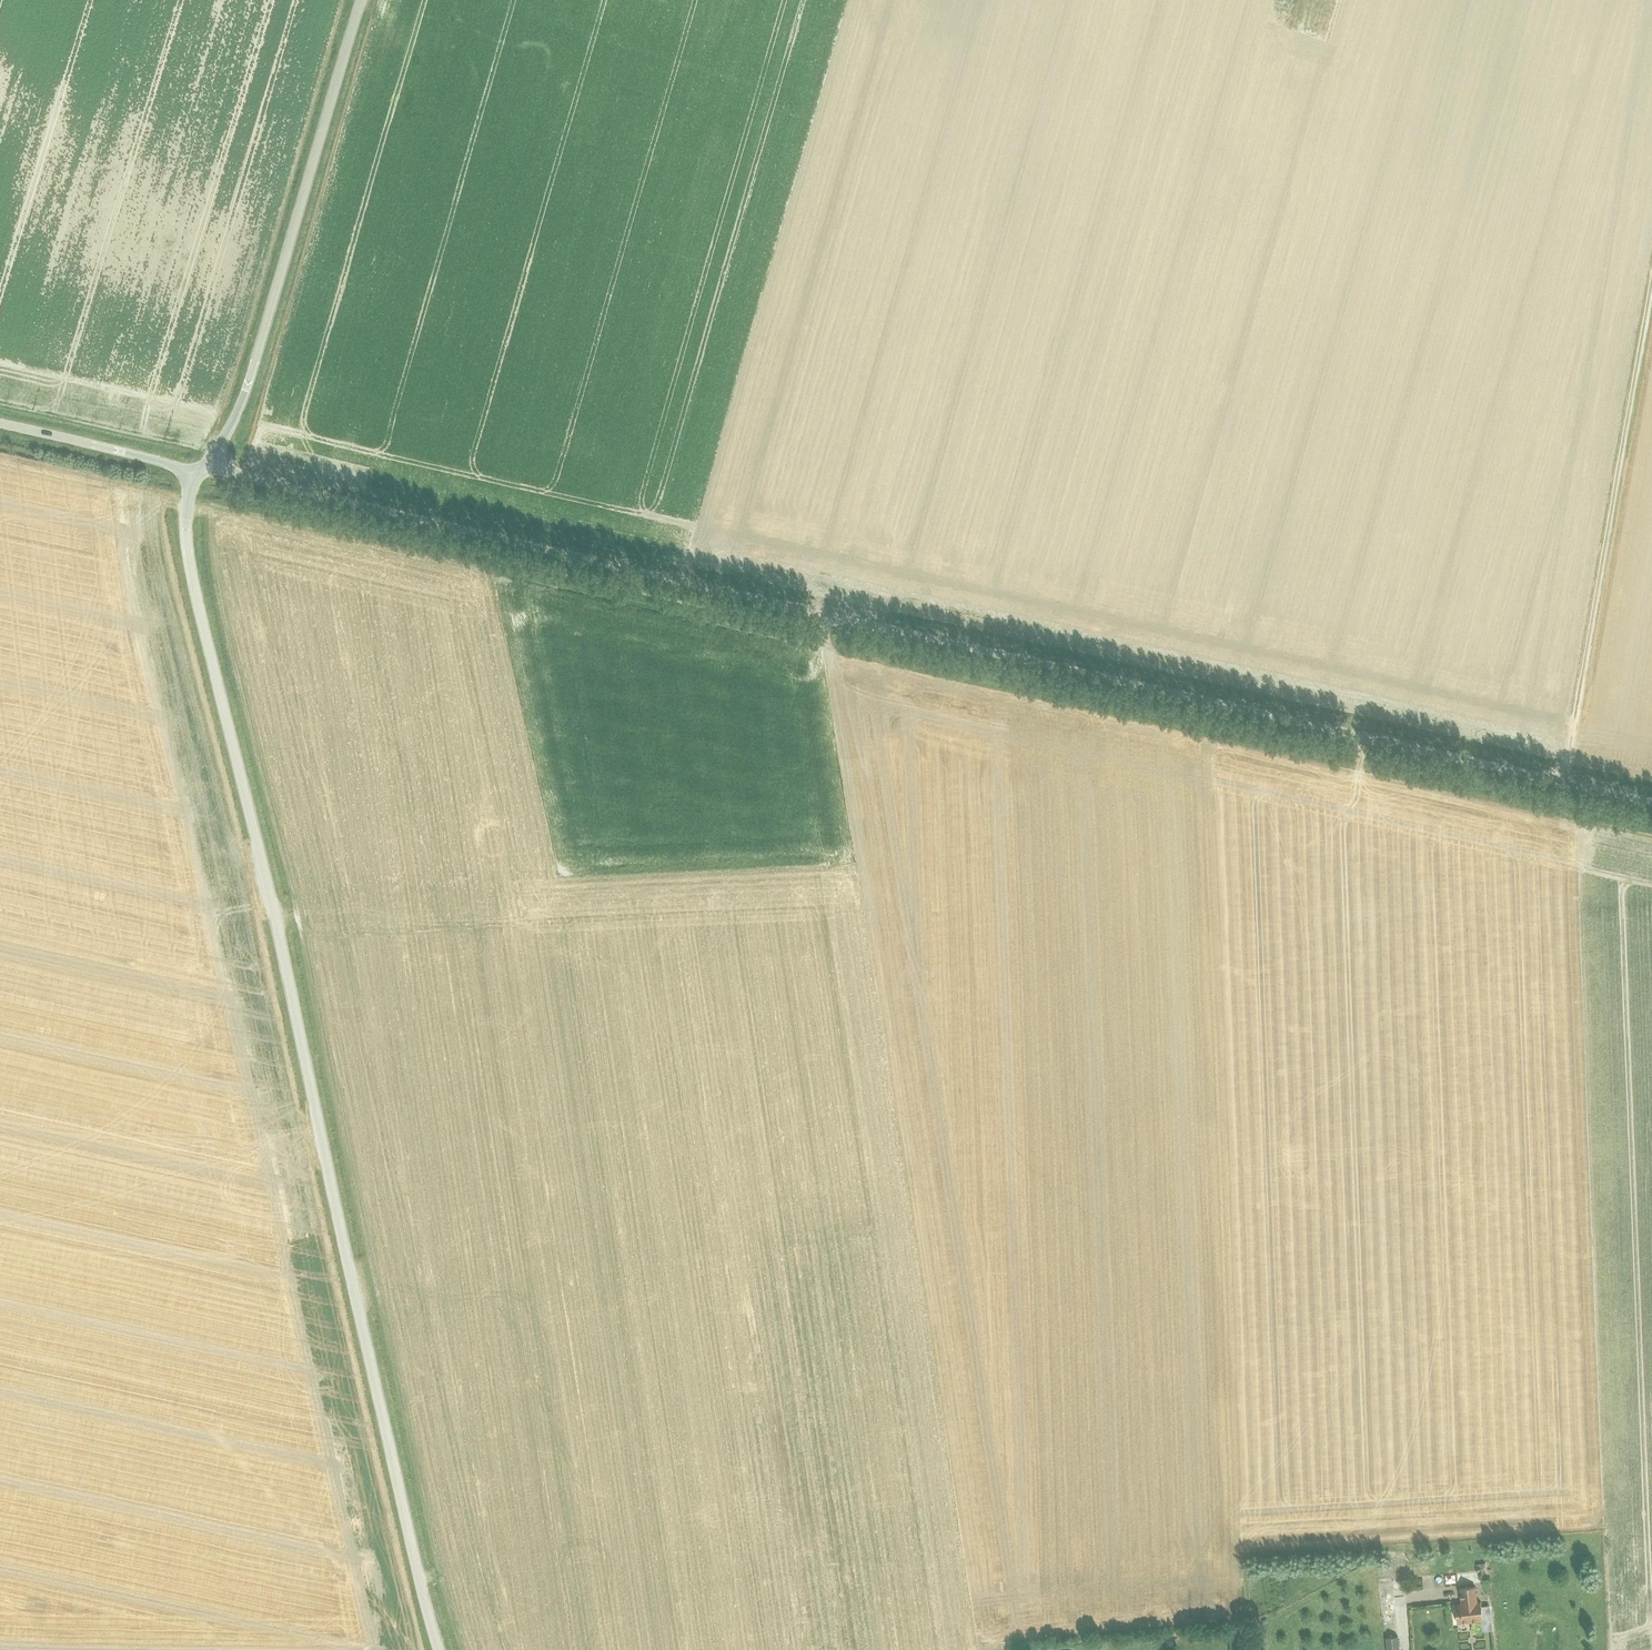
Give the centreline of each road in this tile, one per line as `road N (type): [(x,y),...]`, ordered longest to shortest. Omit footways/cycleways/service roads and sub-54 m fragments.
road 1 (track): [(1651,802),(208,467)]
road 2 (tertiary): [(441,1649),(209,647),(190,555),(194,475)]
road 3 (tertiary): [(194,475),(208,467),(250,385),(363,0)]
road 4 (unclassified): [(194,475),(0,424)]

